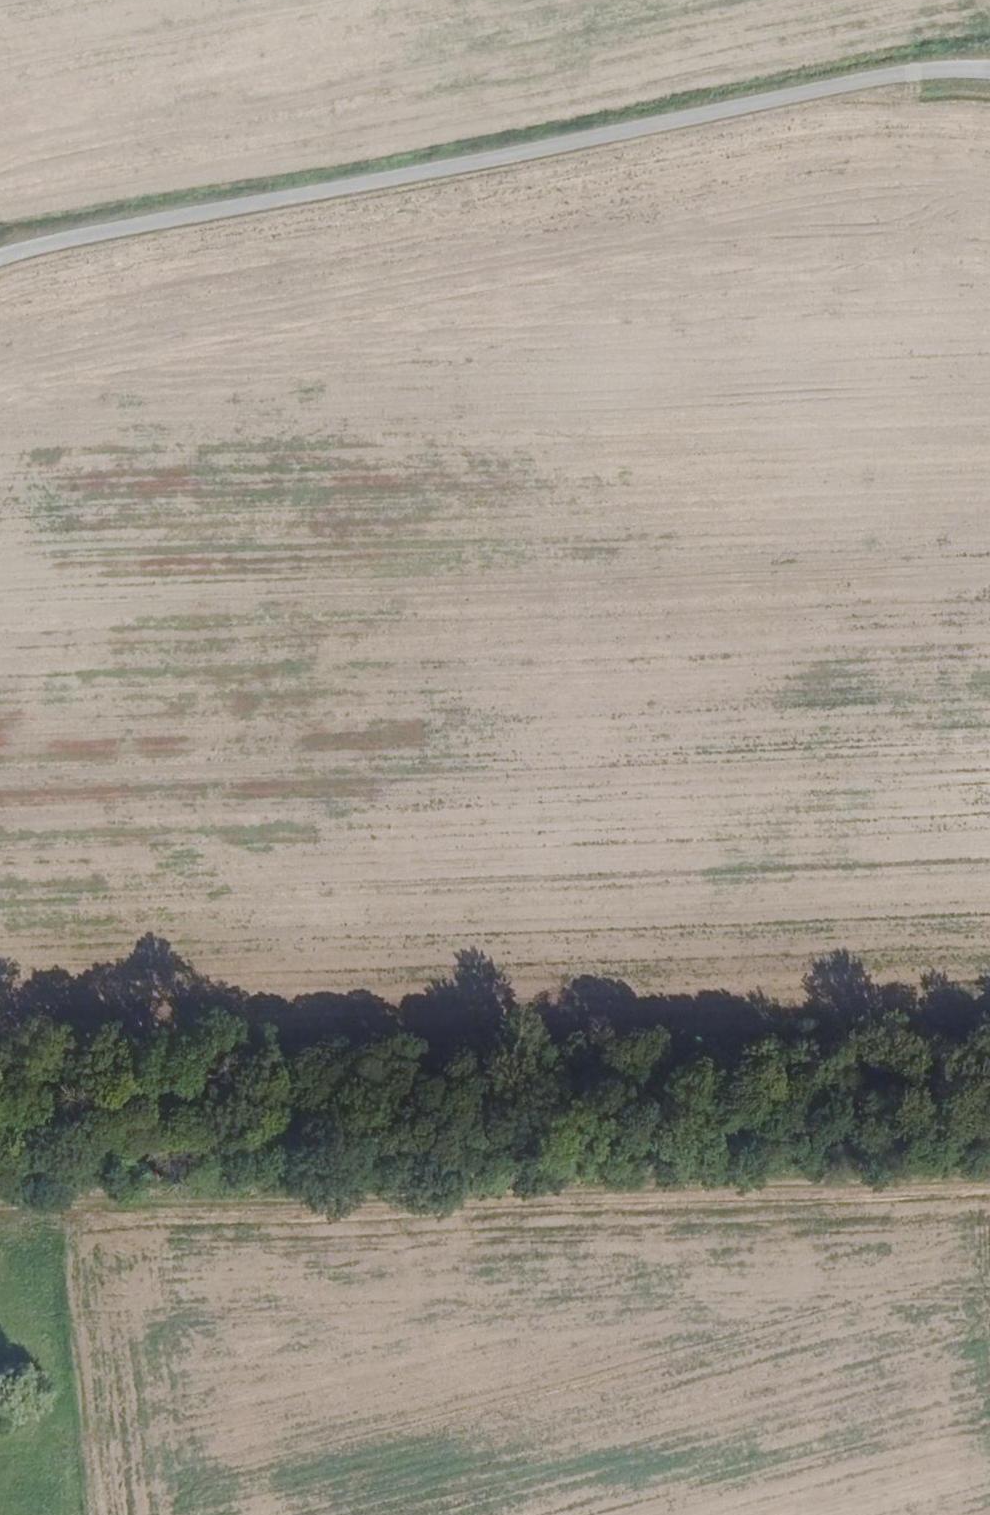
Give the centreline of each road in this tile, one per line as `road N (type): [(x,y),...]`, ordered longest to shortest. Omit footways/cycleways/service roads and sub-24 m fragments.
road 1 (unclassified): [(989,58),(922,61),(0,254)]
road 2 (track): [(0,1199),(989,1173)]

